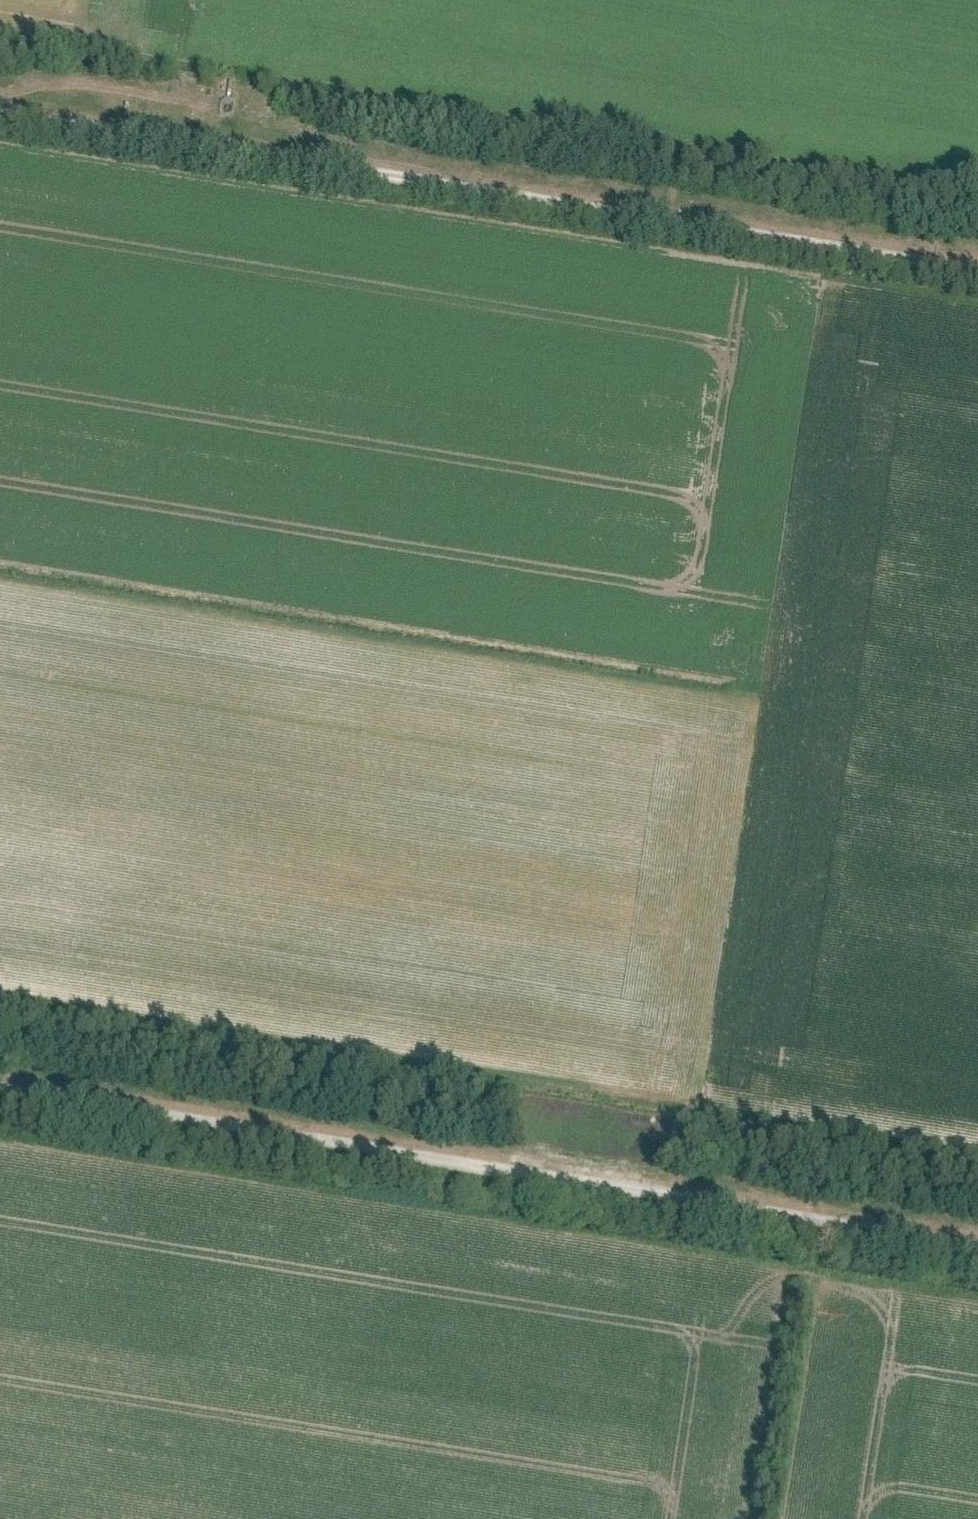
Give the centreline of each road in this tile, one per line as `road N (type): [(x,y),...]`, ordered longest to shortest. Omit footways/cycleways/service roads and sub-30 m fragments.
road 1 (track): [(977,1238),(0,1080)]
road 2 (track): [(0,106),(977,262)]

